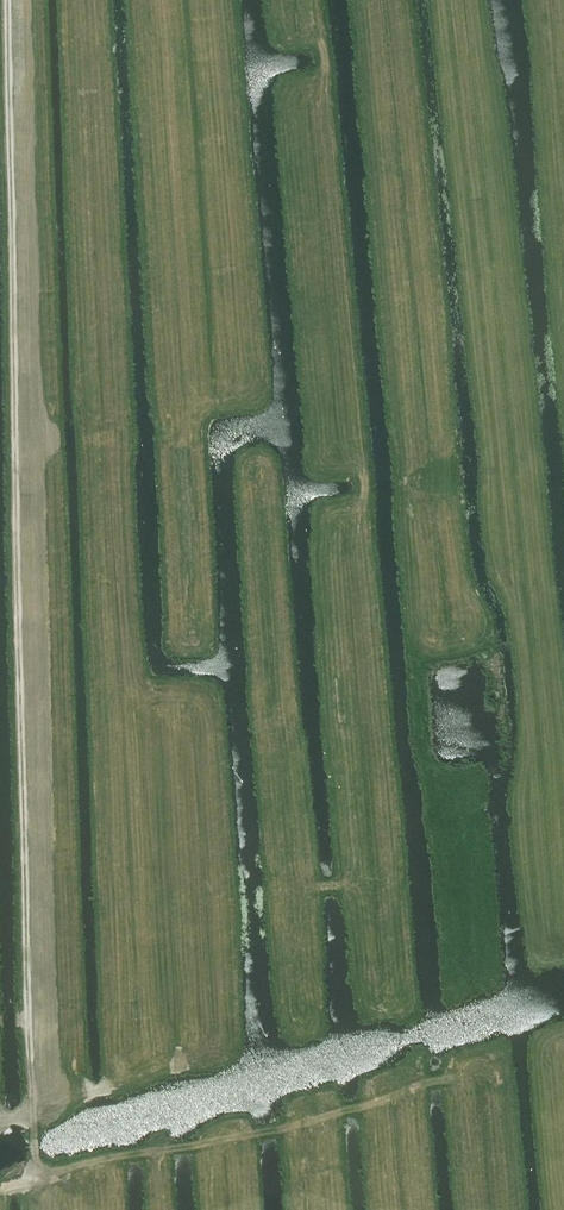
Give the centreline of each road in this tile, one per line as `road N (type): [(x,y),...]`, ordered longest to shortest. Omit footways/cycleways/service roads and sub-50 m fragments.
road 1 (track): [(36,1179),(9,0)]

